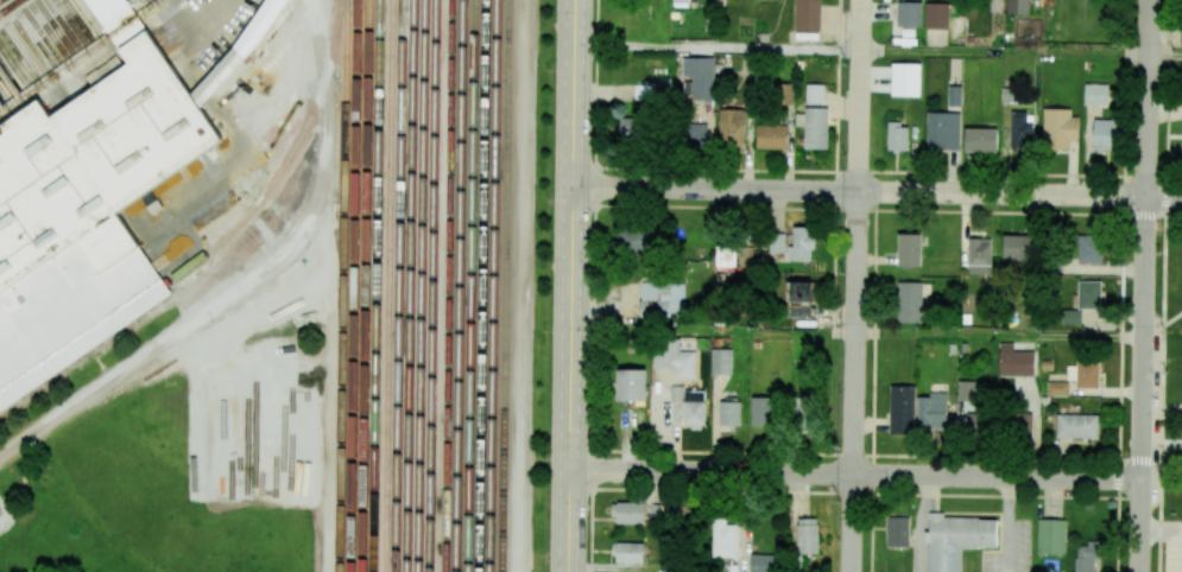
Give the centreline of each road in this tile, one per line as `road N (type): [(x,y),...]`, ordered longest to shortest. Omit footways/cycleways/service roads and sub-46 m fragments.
road 1 (residential): [(574,188),(1181,197)]
road 2 (residential): [(570,471),(1142,481)]
road 3 (residential): [(852,571),(862,0)]
road 4 (residential): [(1140,571),(1150,0)]
road 5 (secondary): [(569,571),(576,0)]

